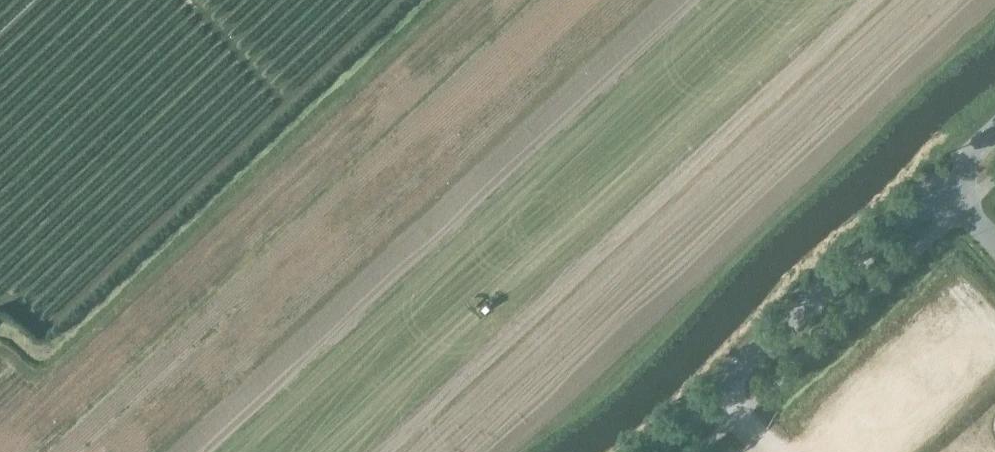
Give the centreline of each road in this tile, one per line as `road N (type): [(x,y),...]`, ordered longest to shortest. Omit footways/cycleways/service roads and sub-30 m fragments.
road 1 (tertiary): [(641,451),(935,182)]

